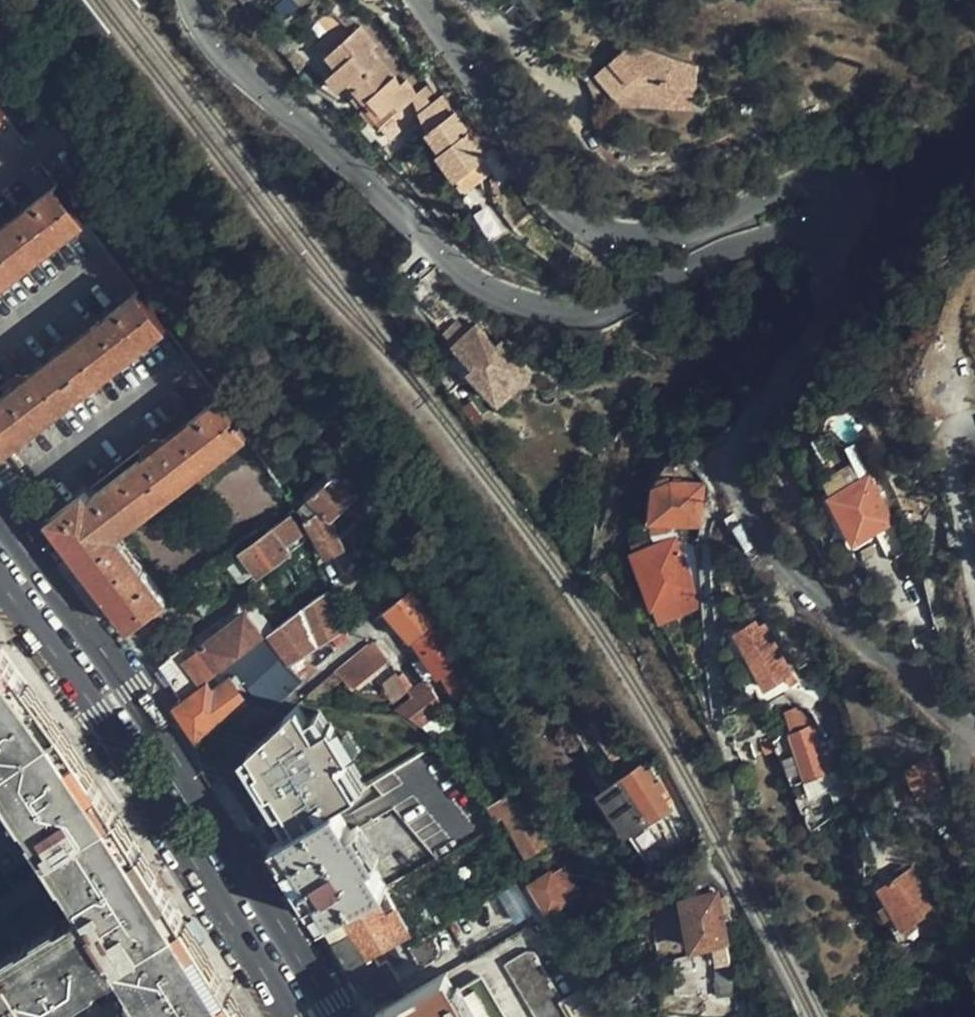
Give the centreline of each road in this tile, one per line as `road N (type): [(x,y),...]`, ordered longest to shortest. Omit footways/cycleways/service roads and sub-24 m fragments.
road 1 (residential): [(189,0),(228,58),(455,264),(510,297),(575,310),(621,303),(714,255),(823,223)]
road 2 (residential): [(823,223),(830,263),(815,317),(749,411),(738,452),(740,487),(792,572),(974,730)]
road 3 (tertiary): [(336,1016),(129,691),(0,519)]
road 4 (residential): [(424,0),(554,195),(596,224),(619,232),(690,231),(823,176),(846,187),(847,200),(823,223)]
road 5 (tertiary): [(0,586),(165,812),(287,1016)]
road 6 (residential): [(974,558),(955,449),(956,429),(974,422)]

